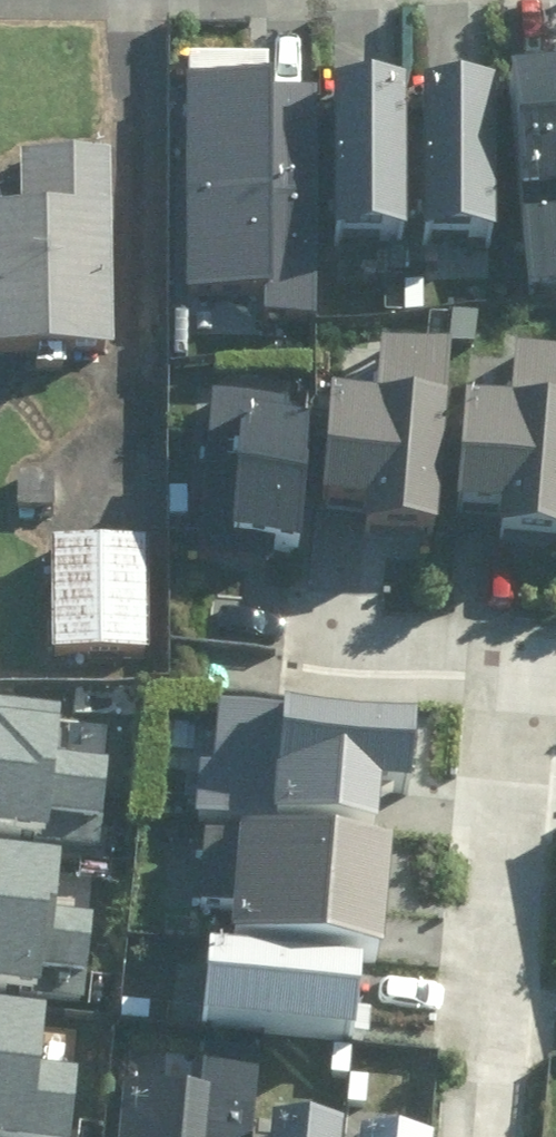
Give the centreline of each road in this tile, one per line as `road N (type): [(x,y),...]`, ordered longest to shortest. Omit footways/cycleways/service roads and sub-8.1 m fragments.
road 1 (residential): [(485,1136),(523,653)]
road 2 (residential): [(523,653),(311,634)]

